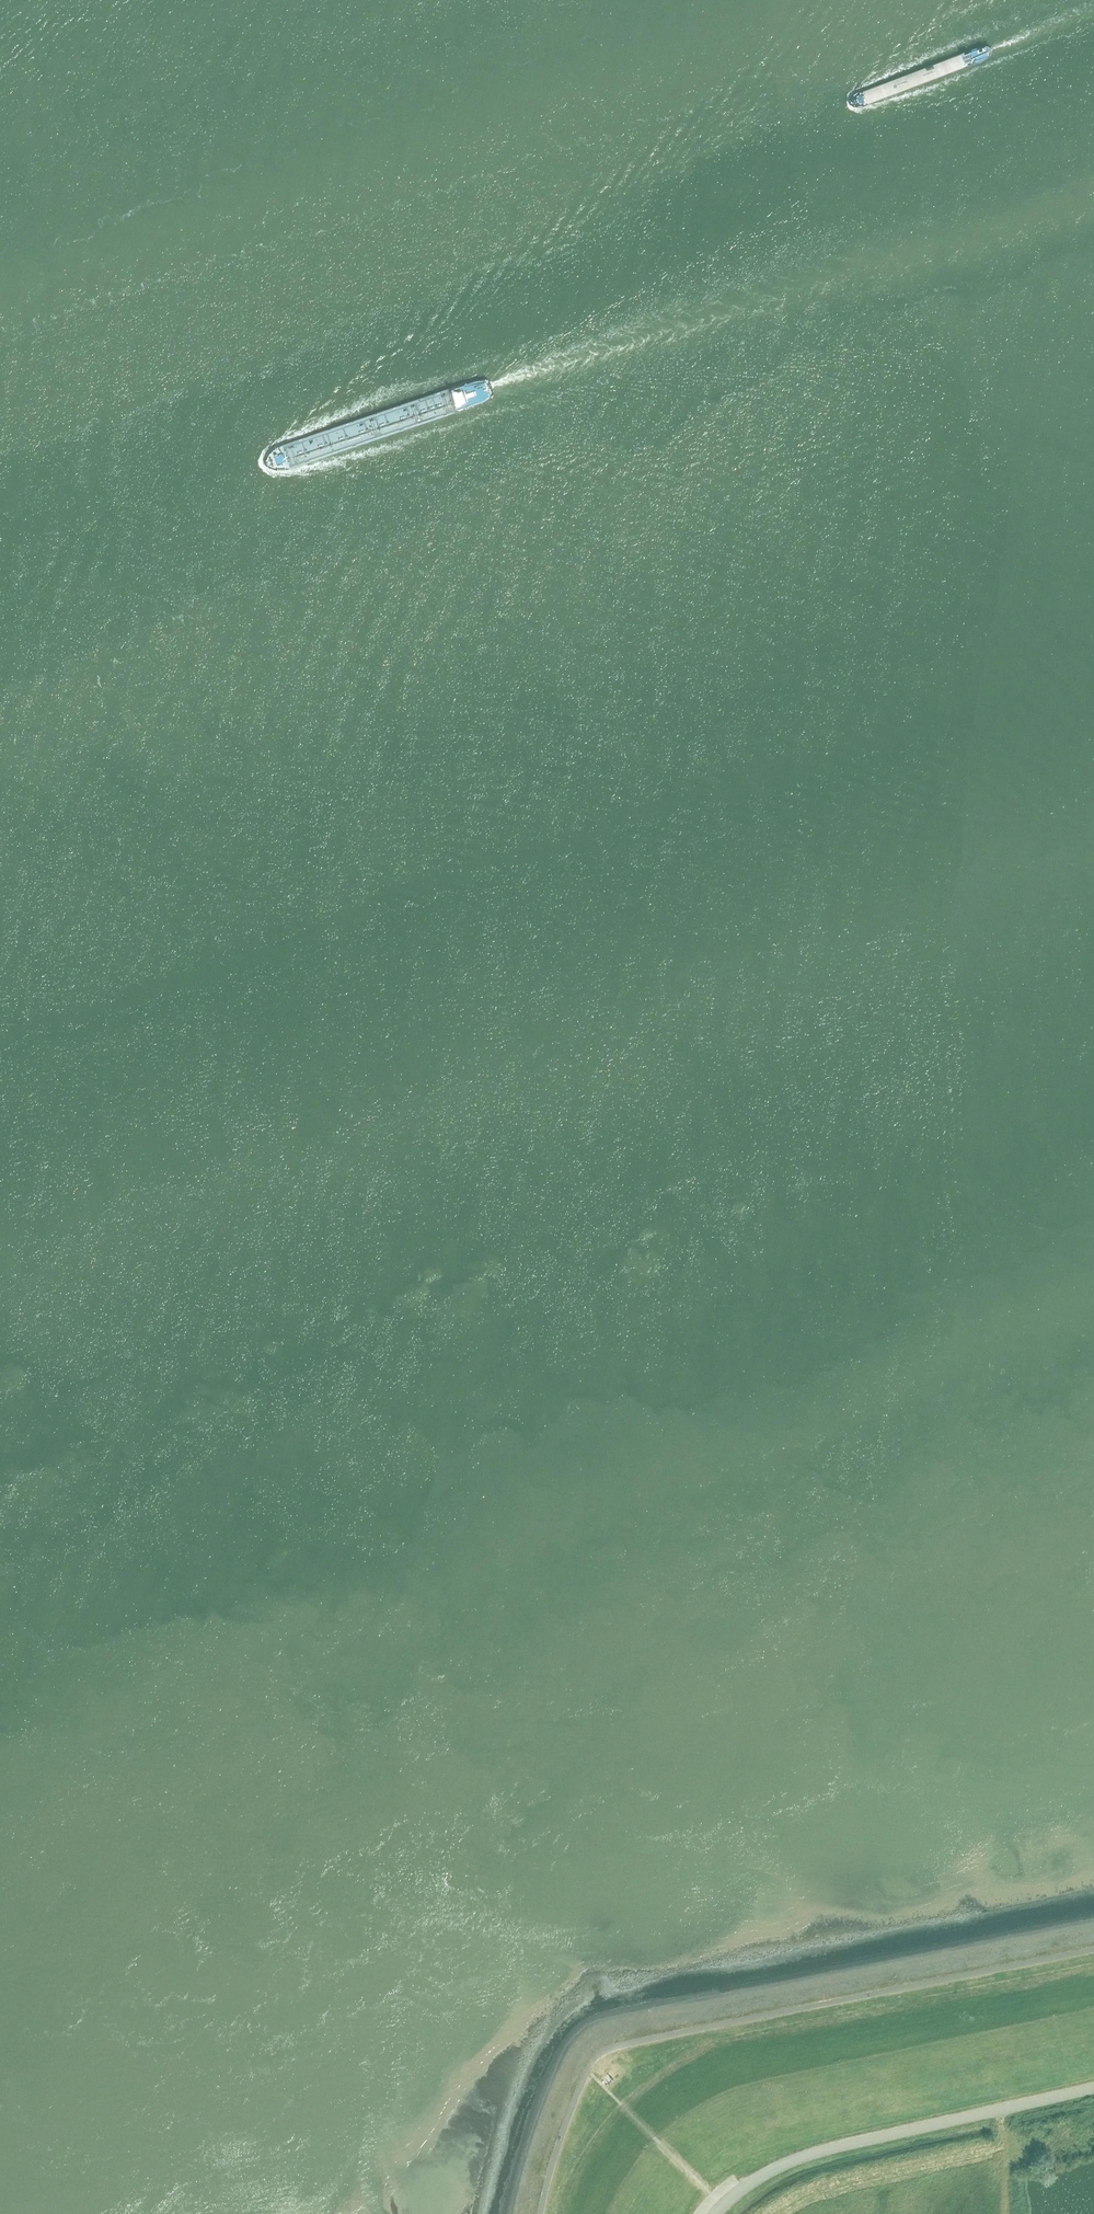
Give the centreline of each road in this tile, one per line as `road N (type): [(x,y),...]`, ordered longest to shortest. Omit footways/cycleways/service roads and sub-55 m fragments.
road 1 (tertiary): [(716,2213),(767,2173),(813,2154),(1093,2089)]

